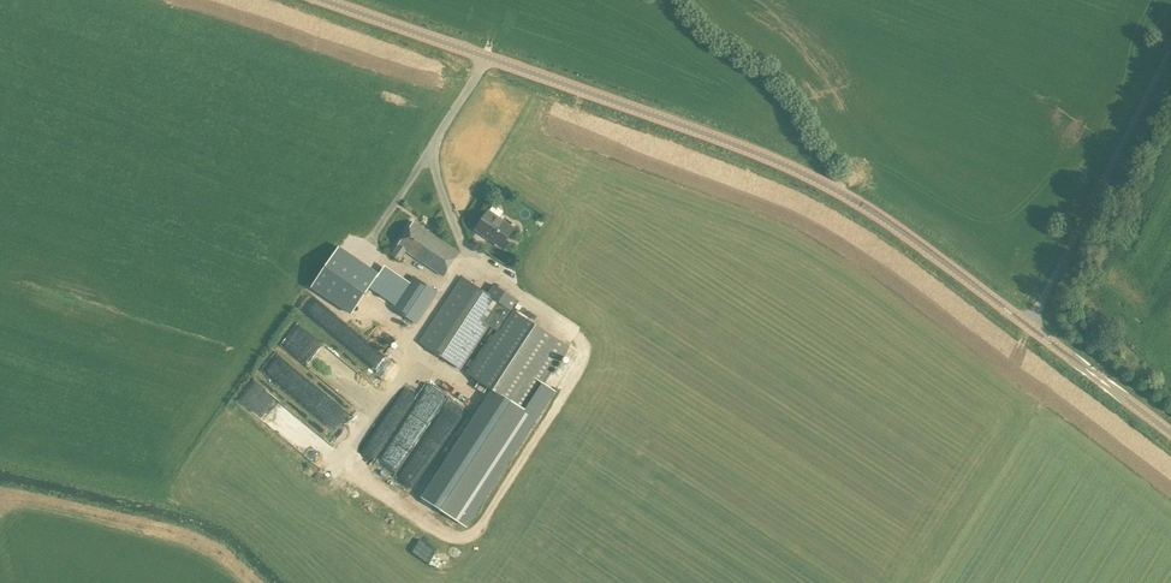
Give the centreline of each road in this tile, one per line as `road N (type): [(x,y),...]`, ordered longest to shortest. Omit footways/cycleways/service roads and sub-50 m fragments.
road 1 (tertiary): [(1029,327),(902,233),(799,169),(324,0)]
road 2 (unclassified): [(1029,327),(1170,51)]
road 3 (tertiary): [(1170,432),(1029,327)]

